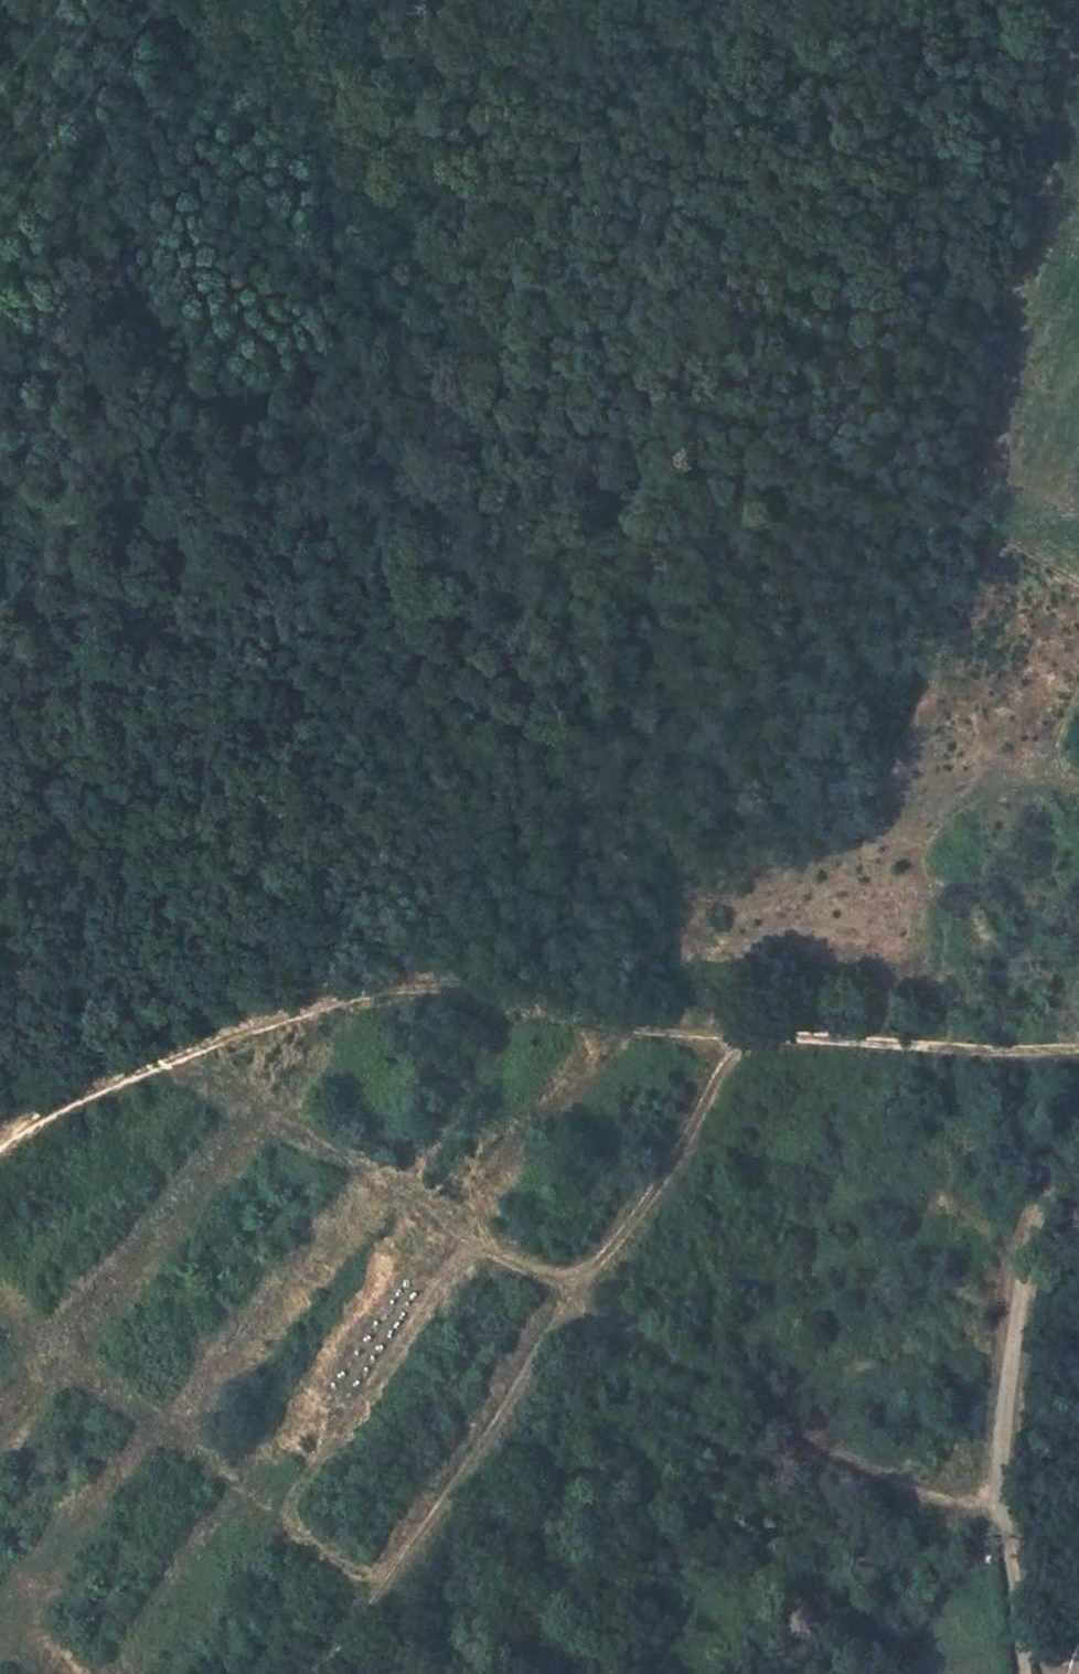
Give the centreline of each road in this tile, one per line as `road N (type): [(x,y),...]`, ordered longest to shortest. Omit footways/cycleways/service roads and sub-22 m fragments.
road 1 (track): [(1078,1055),(622,1027),(447,990),(186,1059),(52,1113),(0,1157)]
road 2 (track): [(1013,1520),(1025,1238),(1078,1169)]
road 3 (track): [(1019,1673),(1013,1520)]

